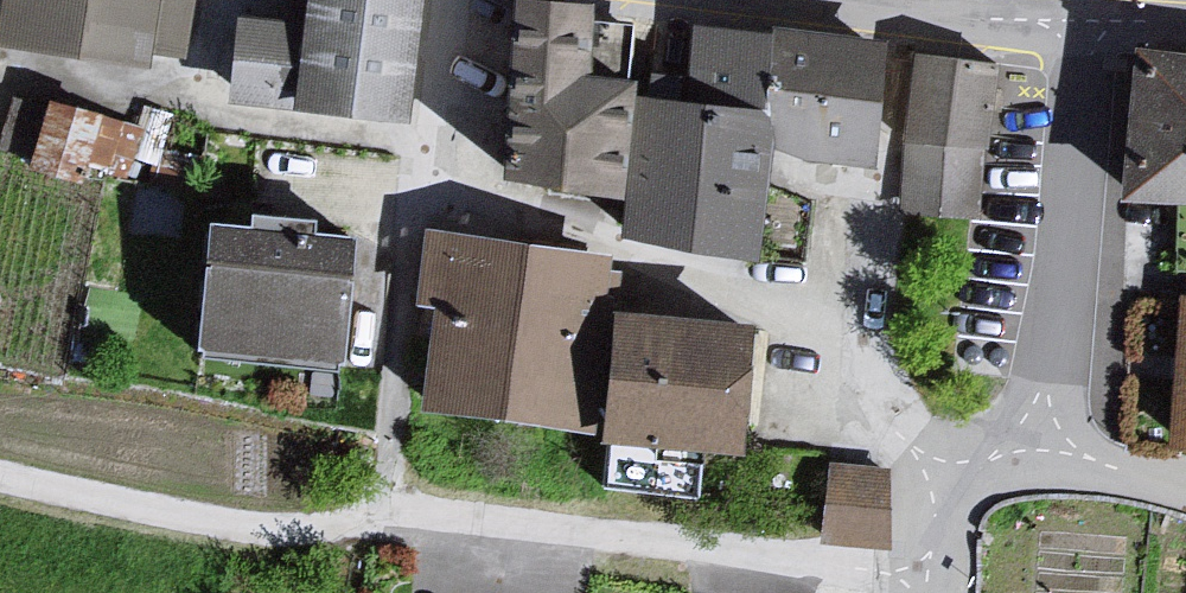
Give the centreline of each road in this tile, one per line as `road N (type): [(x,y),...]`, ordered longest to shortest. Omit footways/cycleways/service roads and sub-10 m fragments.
road 1 (residential): [(1087,22),(1036,431)]
road 2 (residential): [(1036,431),(955,484),(931,543),(926,592)]
road 3 (residential): [(1087,22),(898,0)]
road 4 (residential): [(1185,489),(1111,468),(1036,431)]

